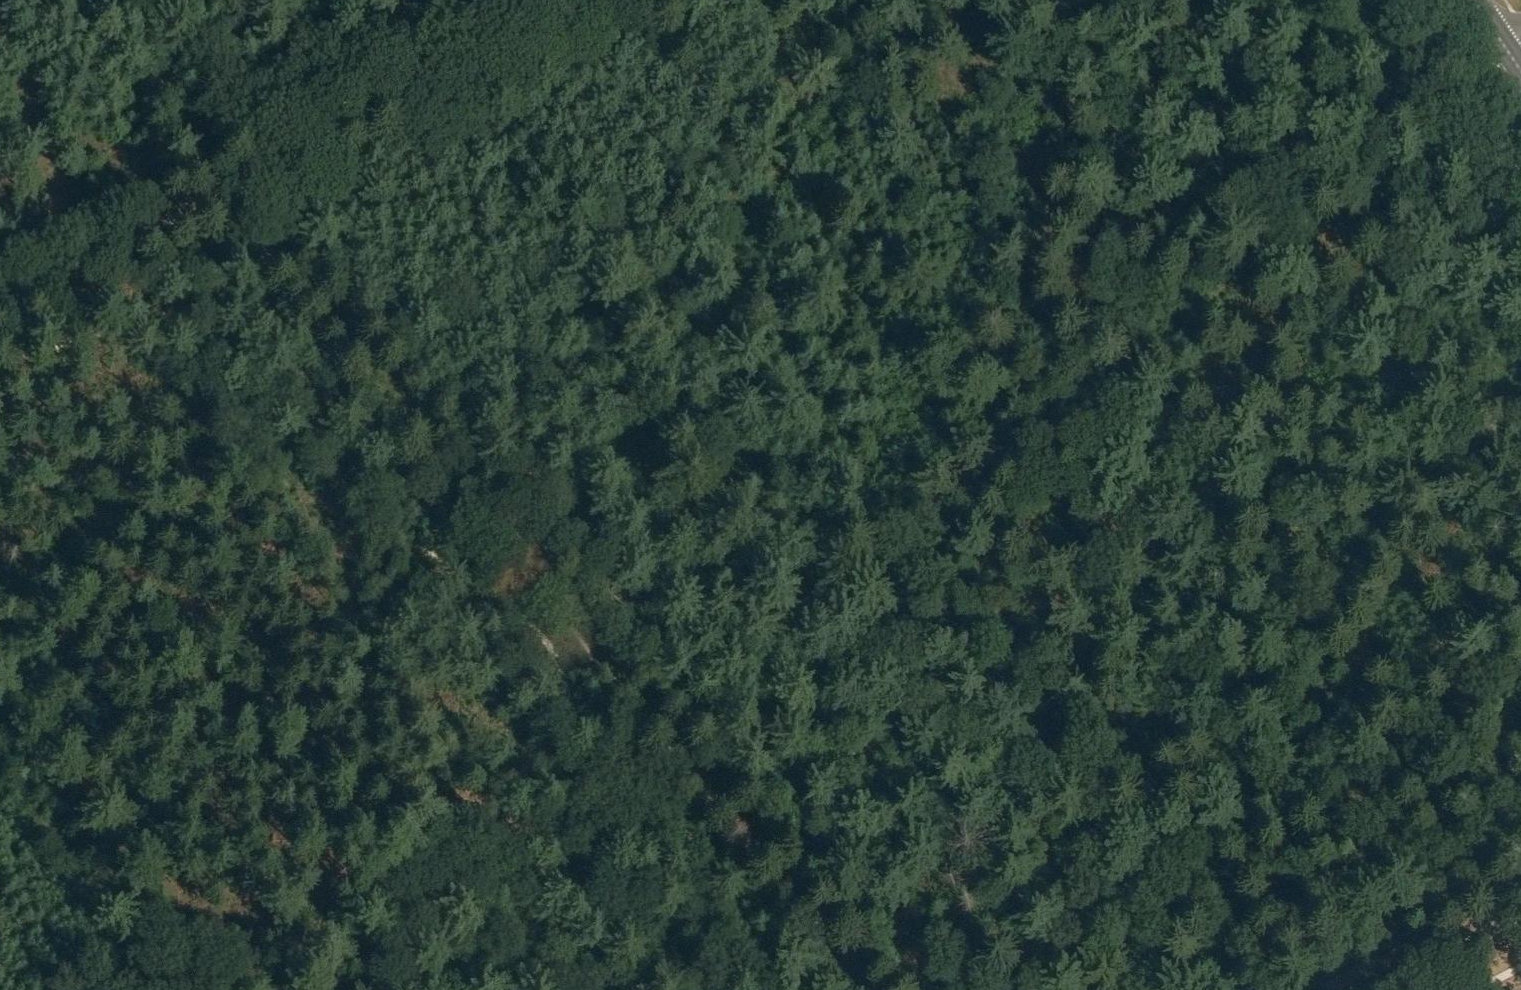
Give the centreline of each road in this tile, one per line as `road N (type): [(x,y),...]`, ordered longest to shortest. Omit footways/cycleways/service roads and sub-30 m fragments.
road 1 (track): [(614,688),(230,194)]
road 2 (track): [(603,0),(230,194)]
road 3 (track): [(854,989),(624,702)]
road 4 (track): [(230,194),(0,314)]
road 5 (track): [(134,0),(230,194)]
road 6 (track): [(1520,913),(1374,989)]

